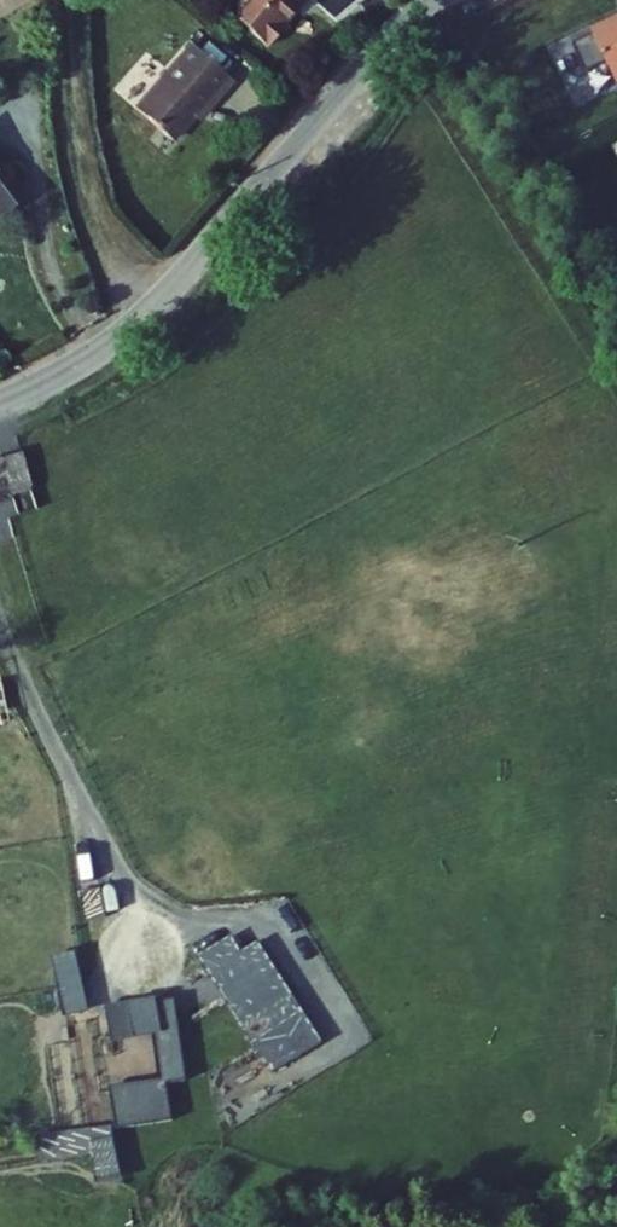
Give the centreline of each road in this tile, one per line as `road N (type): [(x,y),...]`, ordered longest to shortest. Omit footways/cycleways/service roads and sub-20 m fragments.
road 1 (unclassified): [(0,403),(82,364),(136,325),(390,37),(438,0)]
road 2 (track): [(156,306),(101,235),(75,150),(64,0)]

